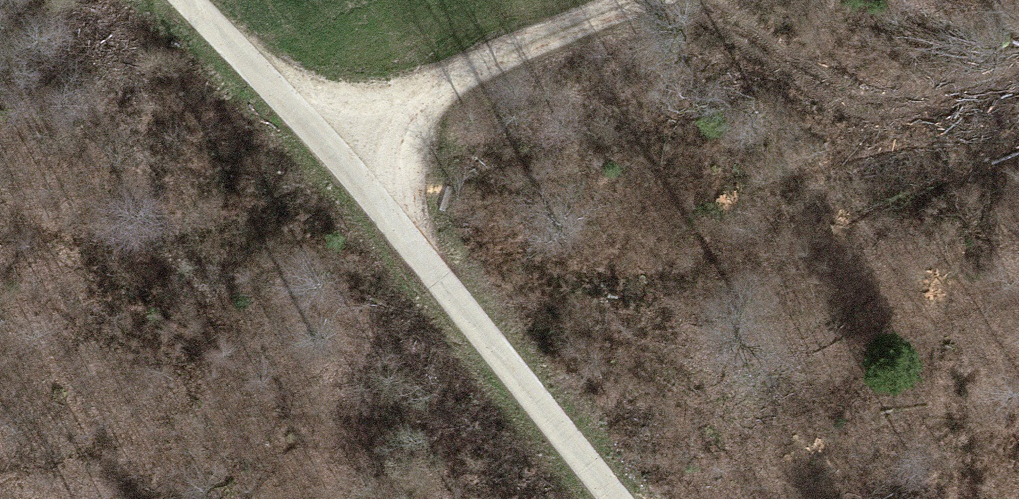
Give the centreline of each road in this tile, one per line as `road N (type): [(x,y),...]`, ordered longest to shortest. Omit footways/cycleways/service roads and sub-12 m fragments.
road 1 (unclassified): [(168,0),(507,367),(615,498)]
road 2 (track): [(315,158),(688,0)]

